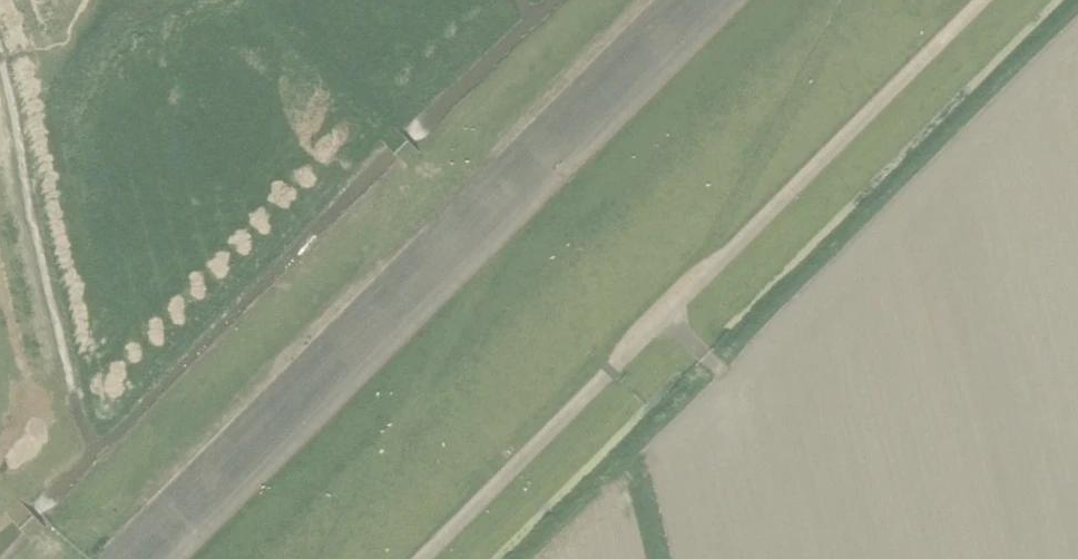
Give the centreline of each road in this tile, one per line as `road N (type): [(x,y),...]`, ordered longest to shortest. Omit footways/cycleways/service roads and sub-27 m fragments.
road 1 (track): [(670,308),(848,0)]
road 2 (track): [(327,558),(489,245)]

